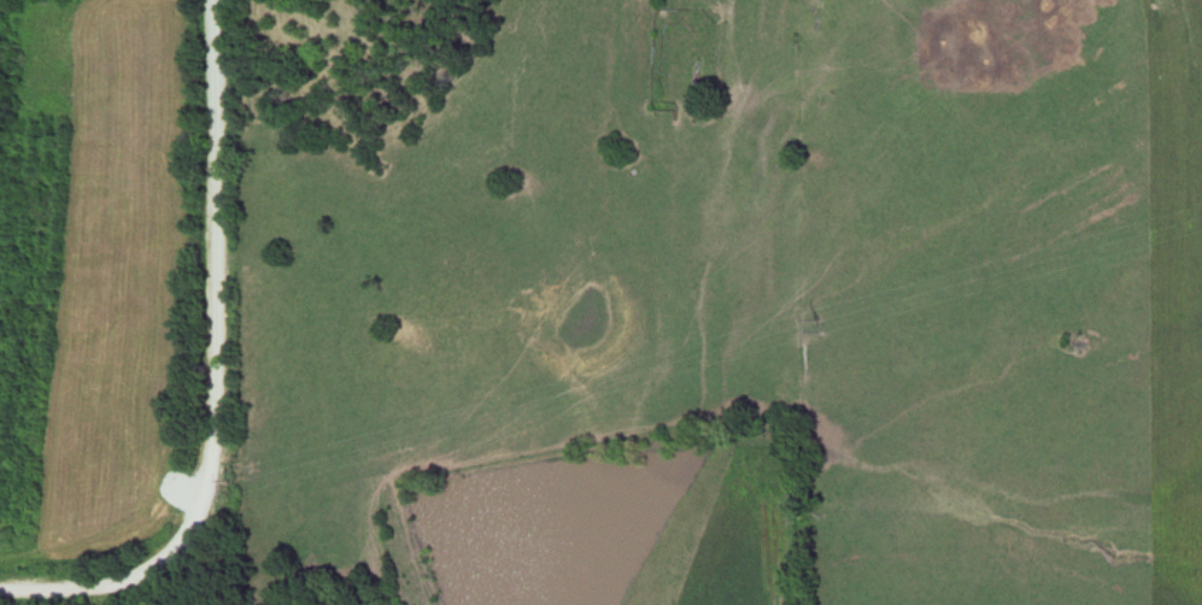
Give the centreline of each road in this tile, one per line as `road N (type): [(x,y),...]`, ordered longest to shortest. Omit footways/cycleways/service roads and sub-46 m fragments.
road 1 (residential): [(0,589),(71,593),(129,581),(174,552),(203,515),(217,419),(215,0)]

